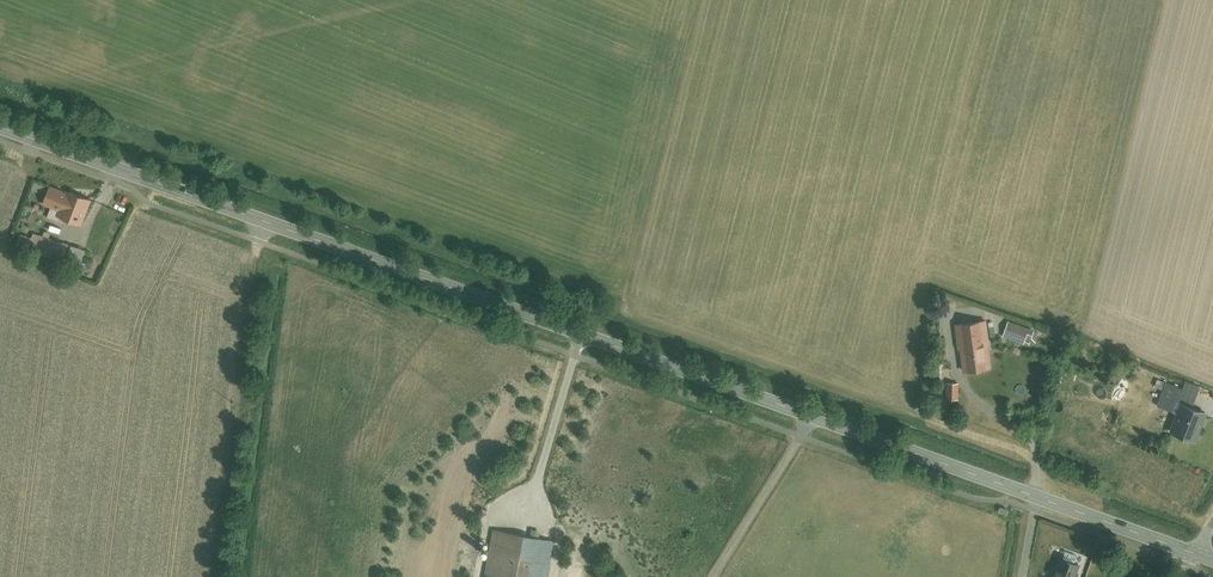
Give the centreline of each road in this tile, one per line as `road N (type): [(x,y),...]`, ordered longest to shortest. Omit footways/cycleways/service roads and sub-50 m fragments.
road 1 (tertiary): [(0,128),(1194,555)]
road 2 (track): [(262,221),(218,576)]

